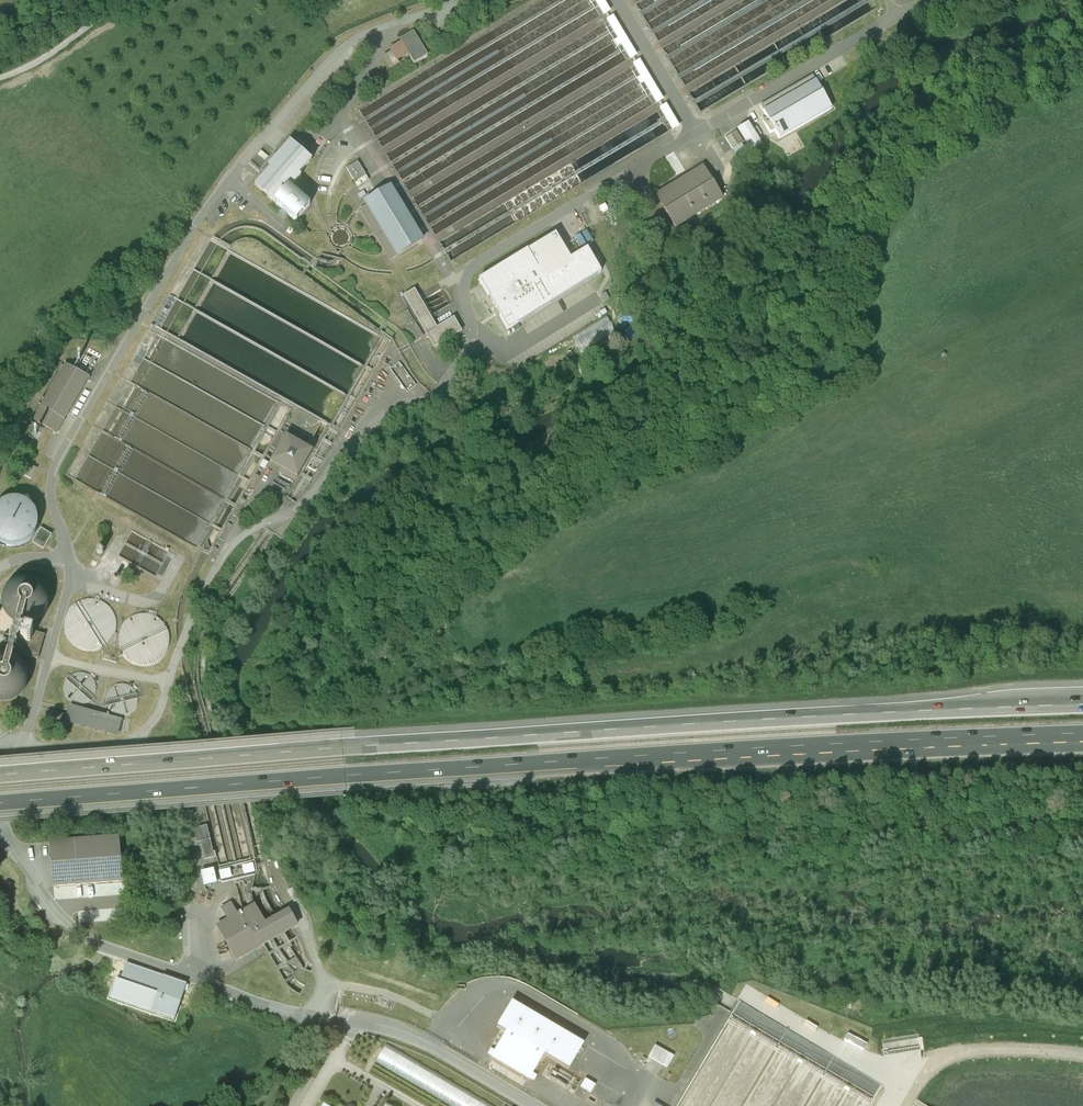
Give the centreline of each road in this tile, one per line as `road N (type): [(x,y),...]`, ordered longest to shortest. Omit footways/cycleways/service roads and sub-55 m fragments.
road 1 (motorway): [(1082,710),(342,750),(0,778)]
road 2 (motorway): [(0,806),(344,778),(1067,741)]
road 3 (unclassified): [(532,1105),(410,1036),(336,1018)]

